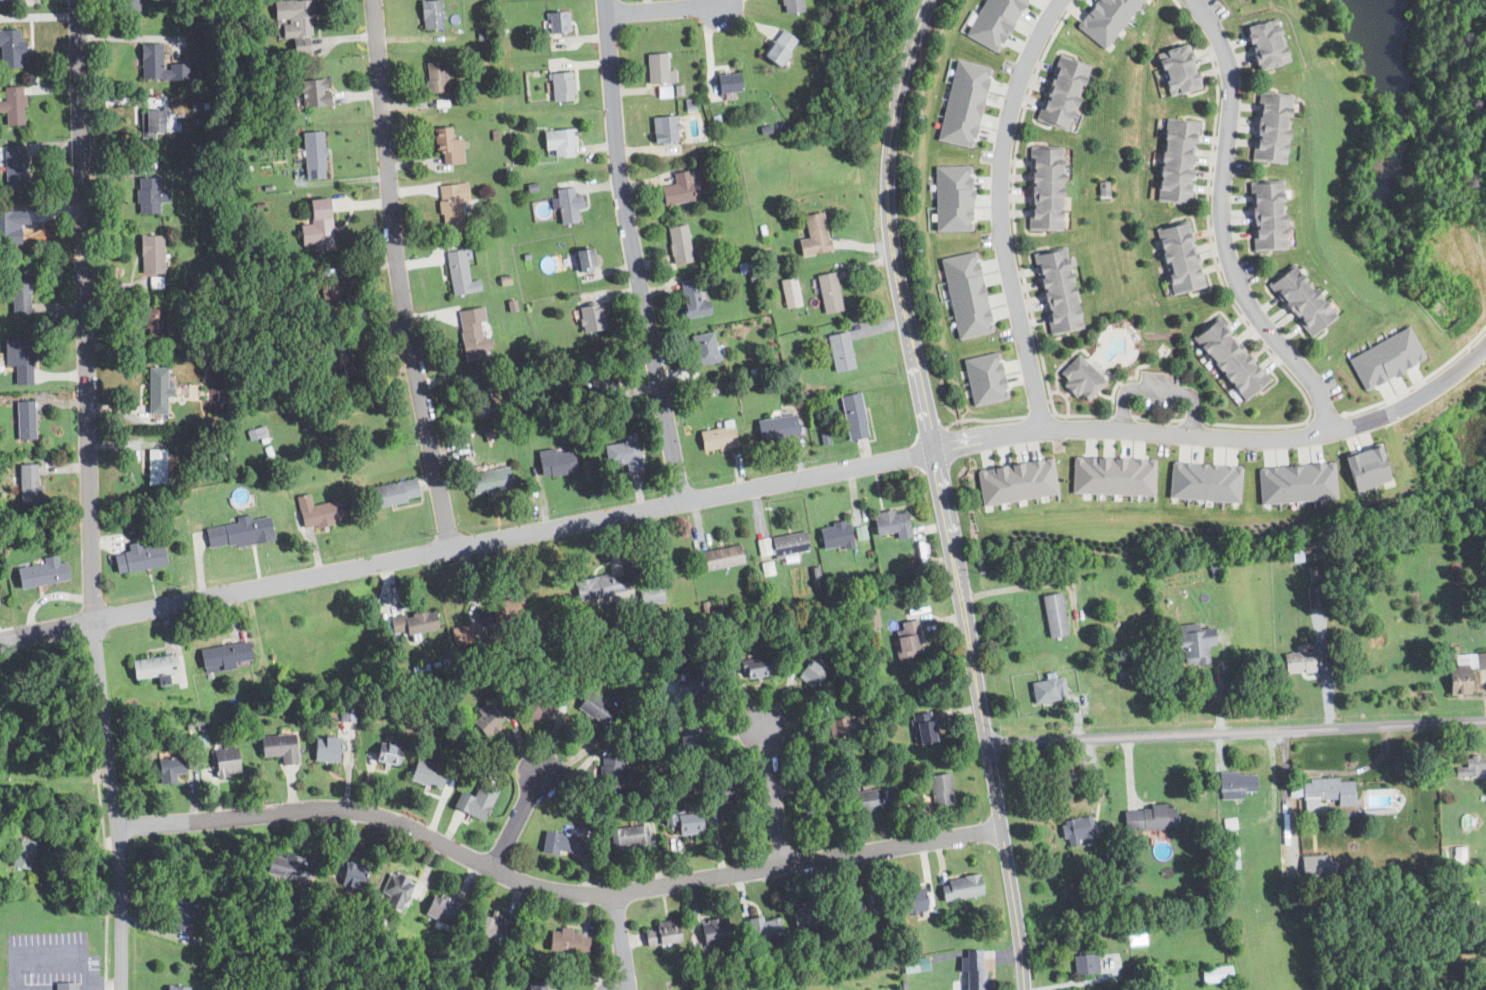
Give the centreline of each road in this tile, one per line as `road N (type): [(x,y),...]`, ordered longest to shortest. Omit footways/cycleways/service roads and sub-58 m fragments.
road 1 (residential): [(0,636),(1016,435),(1310,438),(1409,409),(1485,355)]
road 2 (residential): [(122,989),(116,828),(93,619),(78,0)]
road 3 (residential): [(994,834),(614,898),(552,895),(365,813),(317,809),(116,828)]
road 4 (residential): [(451,549),(397,300),(371,0)]
road 5 (residential): [(686,500),(625,221),(604,0)]
road 6 (tertiary): [(1485,721),(983,738)]
road 7 (residential): [(1190,0),(1230,67),(1220,221),(1229,269),(1253,319),(1317,389),(1328,434)]
road 8 (tertiary): [(932,453),(890,265),(886,174),(894,95),(933,0)]
road 9 (residential): [(1045,432),(1002,236),(1001,186),(1010,110),(1058,0)]
road 10 (tertiary): [(994,834),(932,453)]
road 11 (tertiary): [(1017,989),(1011,901),(994,834)]
road 12 (residential): [(761,731),(780,868)]

